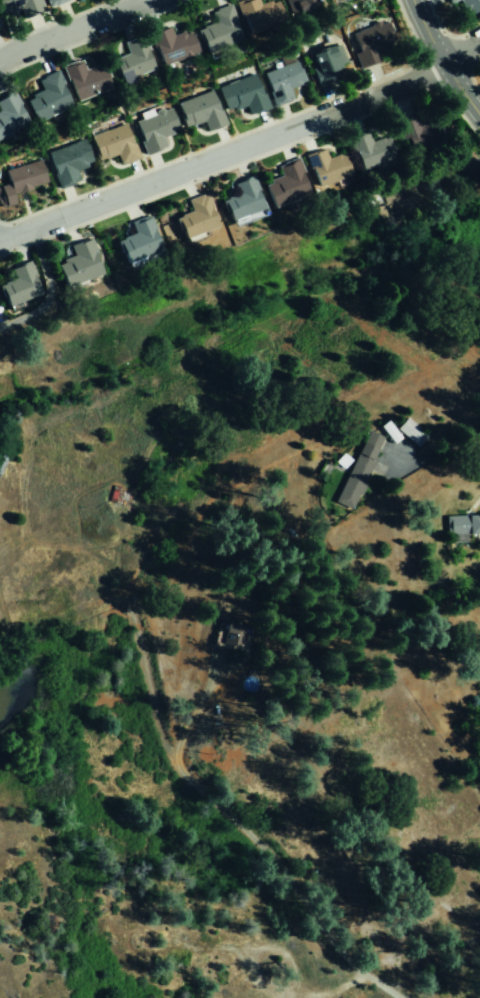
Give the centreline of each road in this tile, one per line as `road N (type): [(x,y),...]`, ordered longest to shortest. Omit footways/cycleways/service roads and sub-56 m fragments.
road 1 (residential): [(0,242),(448,60)]
road 2 (residential): [(360,973),(289,882),(173,765),(127,609)]
road 3 (residential): [(136,0),(0,50)]
road 4 (residential): [(410,0),(479,118)]

